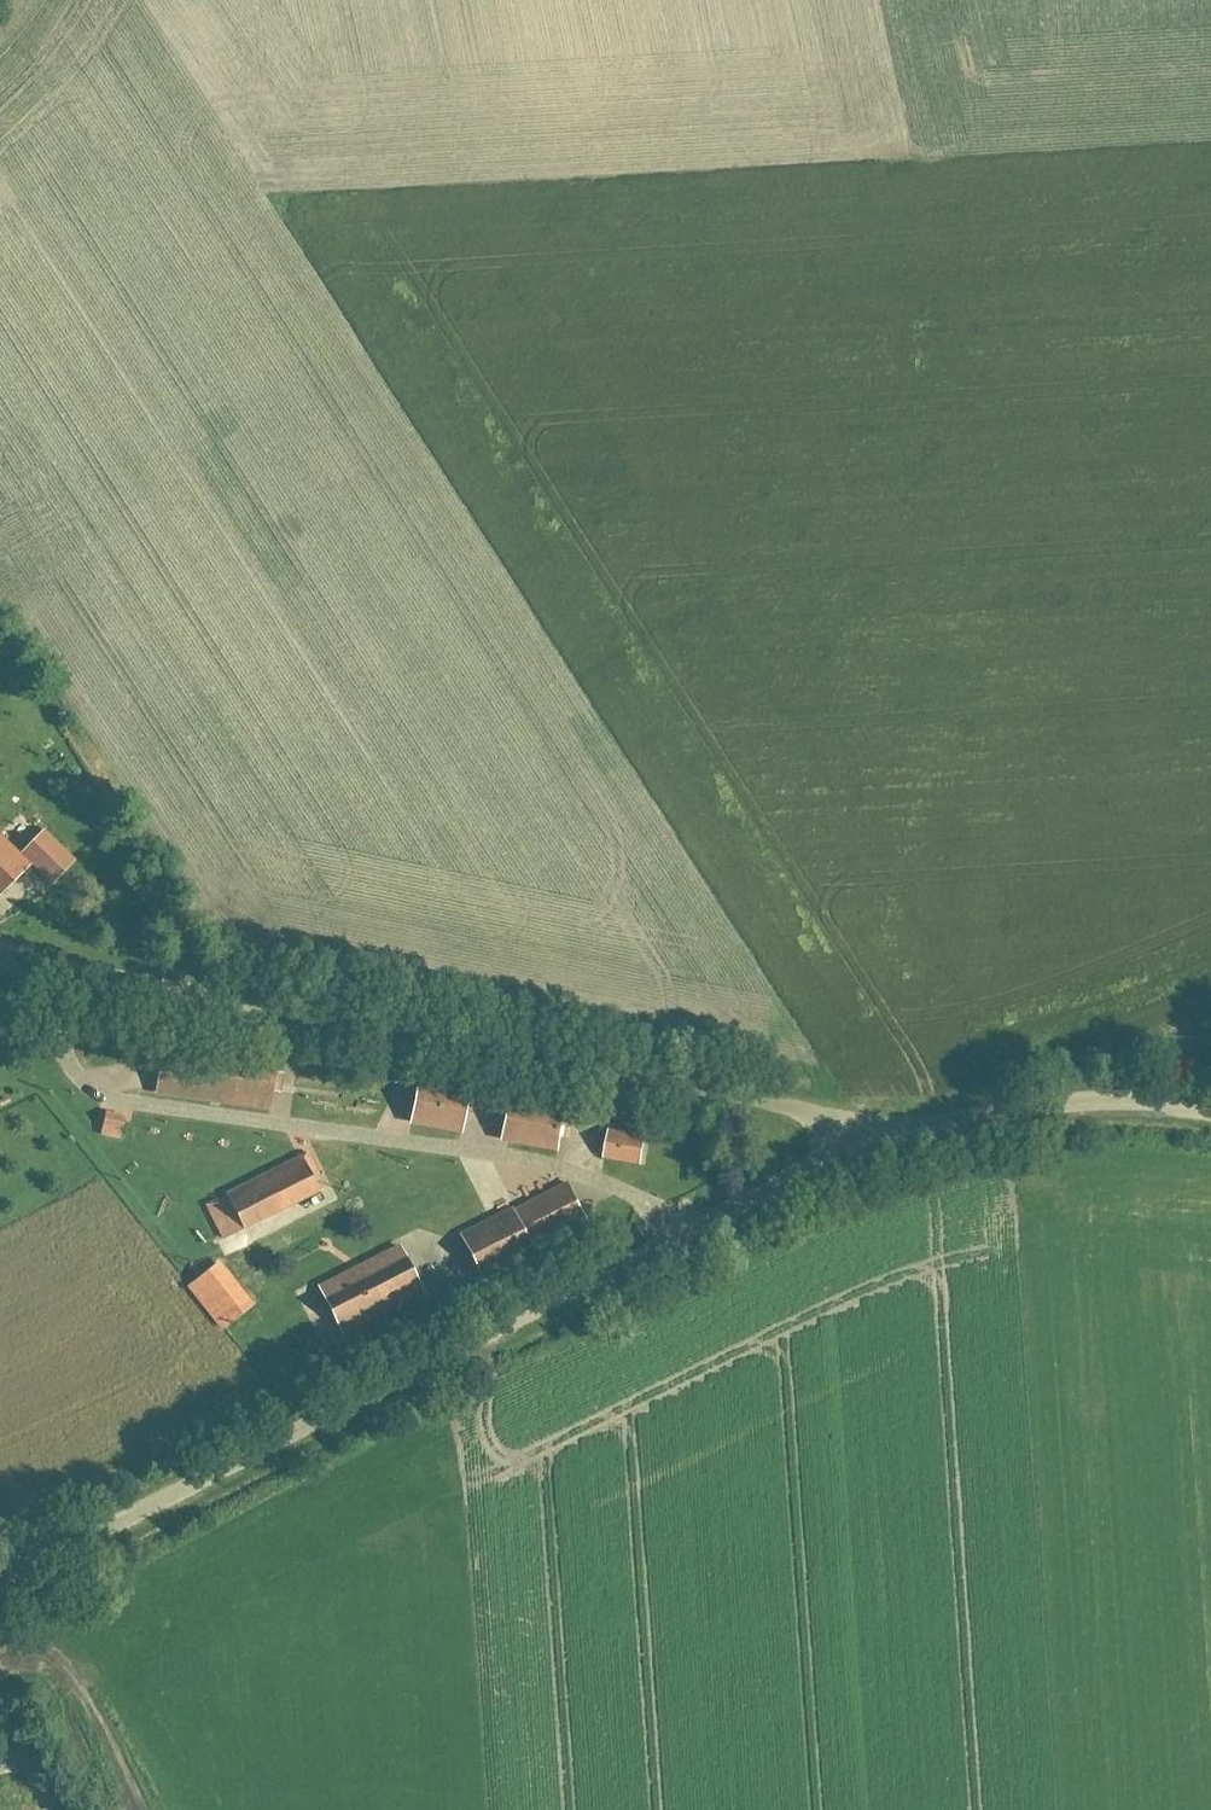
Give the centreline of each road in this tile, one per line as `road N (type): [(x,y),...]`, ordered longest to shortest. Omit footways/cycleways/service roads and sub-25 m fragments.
road 1 (residential): [(0,1586),(867,1146)]
road 2 (residential): [(867,1146),(797,1108),(742,1095),(0,956)]
road 3 (residential): [(867,1146),(953,1121),(1036,1110),(1142,1105),(1210,1112)]

